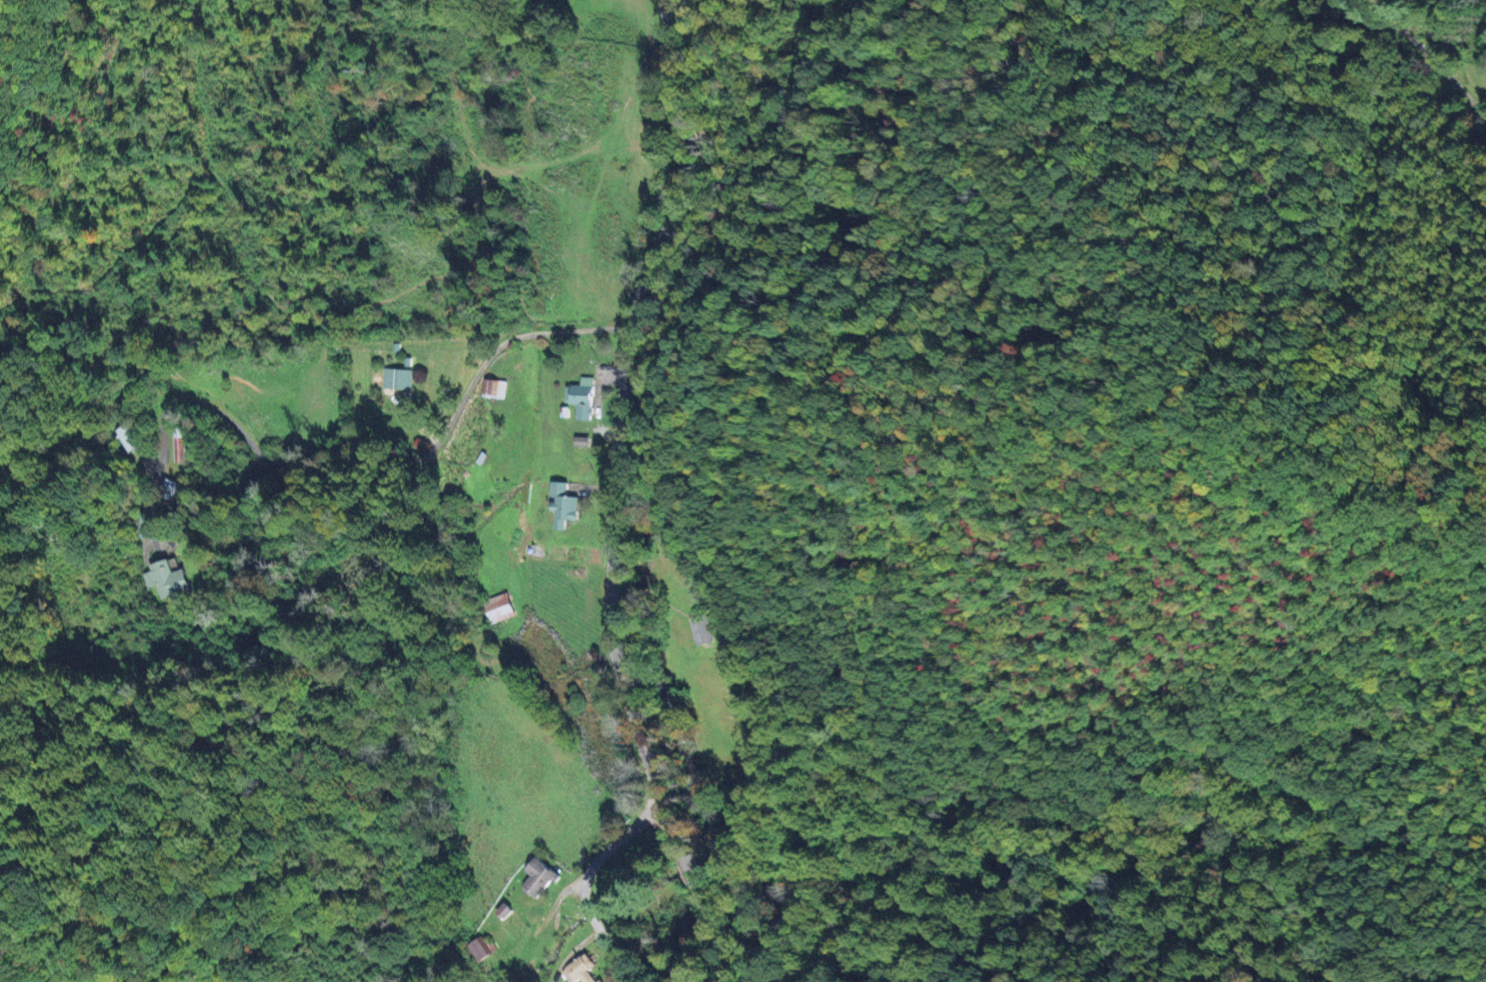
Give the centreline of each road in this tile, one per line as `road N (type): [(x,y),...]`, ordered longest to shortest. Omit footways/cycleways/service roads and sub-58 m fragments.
road 1 (residential): [(723,981),(688,863),(658,802),(600,570),(606,439),(630,328),(687,171),(665,0)]
road 2 (residential): [(627,981),(588,900),(593,861),(658,802)]

